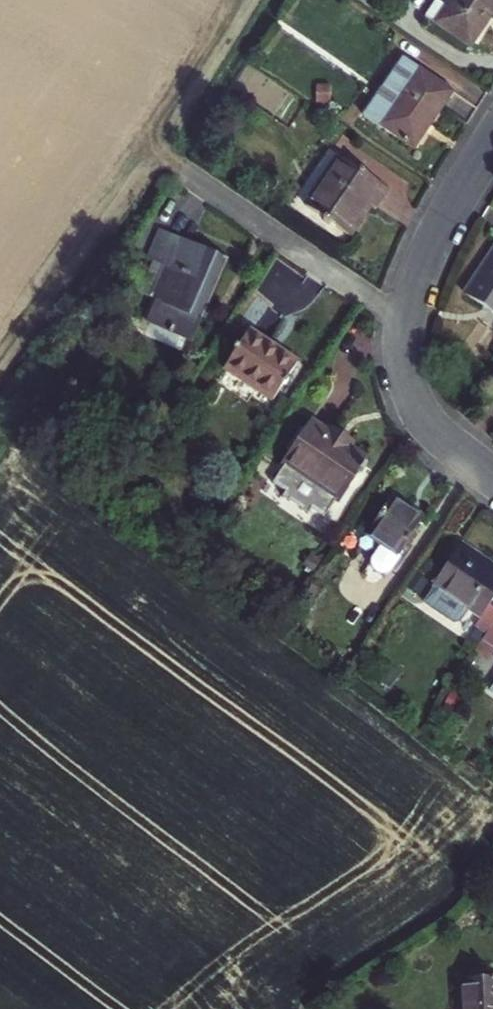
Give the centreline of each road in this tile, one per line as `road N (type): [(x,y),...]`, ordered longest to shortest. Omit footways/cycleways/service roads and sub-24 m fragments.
road 1 (residential): [(492,477),(430,427),(413,392),(404,344),(425,254),(492,140)]
road 2 (track): [(189,177),(145,153),(0,356)]
road 3 (track): [(145,153),(240,0)]

